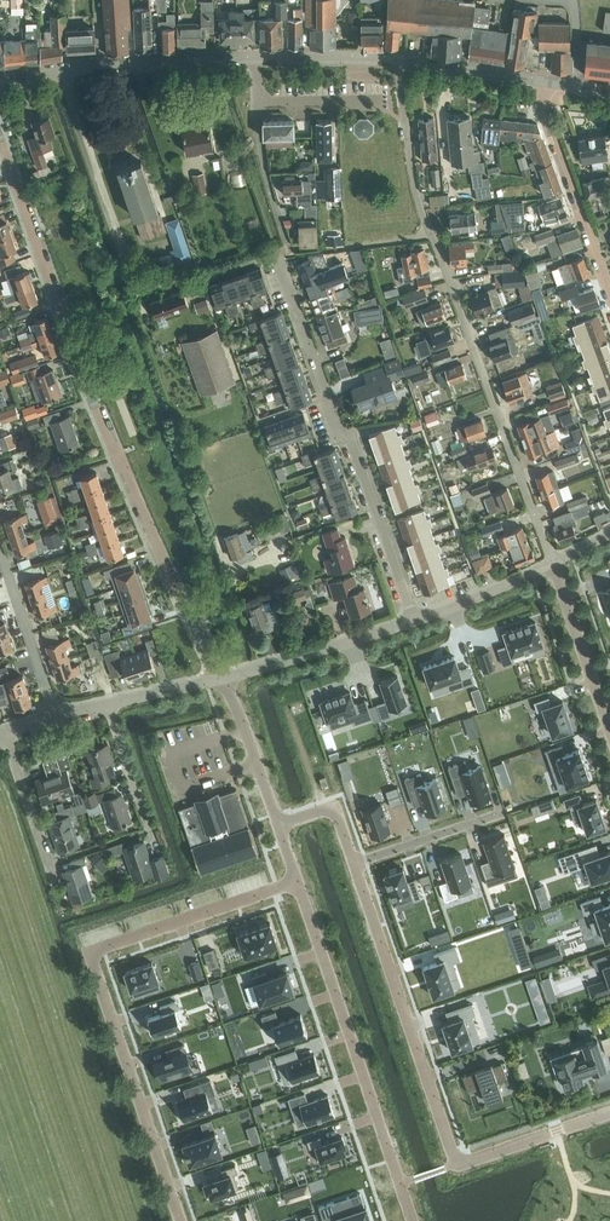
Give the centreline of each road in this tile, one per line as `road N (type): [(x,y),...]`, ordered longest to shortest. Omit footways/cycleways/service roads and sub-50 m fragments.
road 1 (residential): [(221,679),(91,400),(0,138)]
road 2 (residential): [(553,562),(415,189),(398,60)]
road 3 (residential): [(297,882),(91,955),(179,1220)]
road 4 (residential): [(357,865),(458,1163),(609,1111)]
road 5 (residential): [(413,621),(282,257)]
road 6 (residential): [(415,1220),(297,882)]
road 7 (residential): [(66,73),(255,57),(398,60)]
road 8 (residential): [(609,293),(538,81)]
road 9 (residential): [(132,283),(66,73)]
road 10 (residential): [(221,679),(413,621)]
road 11 (residential): [(553,562),(609,730)]
road 12 (residential): [(56,717),(0,550)]
road 13 (residential): [(502,813),(357,865)]
road 14 (residential): [(277,822),(221,679)]
road 15 (residential): [(413,621),(553,562)]
road 16 (residential): [(51,873),(6,733)]
road 17 (residential): [(398,60),(538,81)]
road 18 (residential): [(151,831),(108,704)]
road 19 (residential): [(277,822),(336,802),(357,865)]

